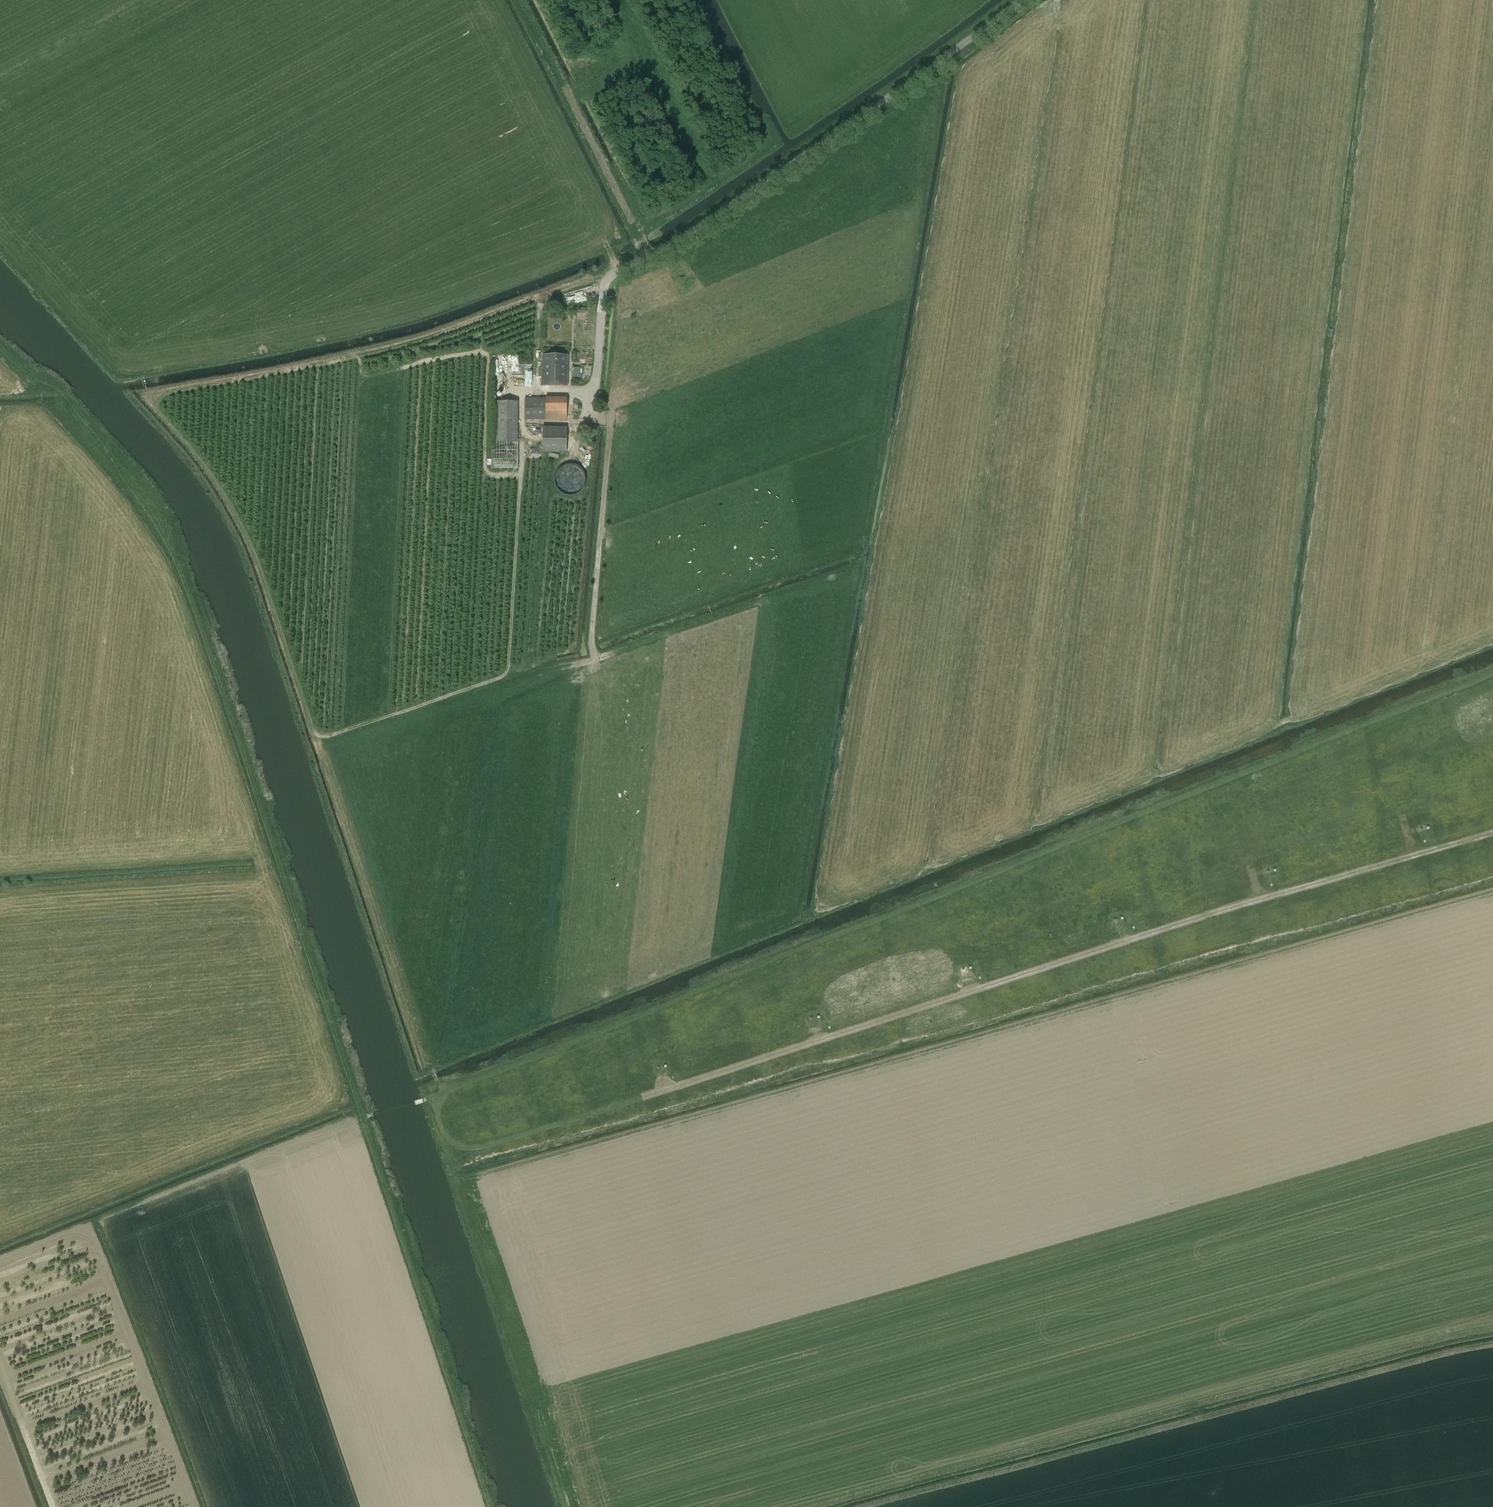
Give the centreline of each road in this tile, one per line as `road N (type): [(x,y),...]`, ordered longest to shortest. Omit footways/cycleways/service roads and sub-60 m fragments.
road 1 (unclassified): [(607,278),(952,55),(1021,0)]

